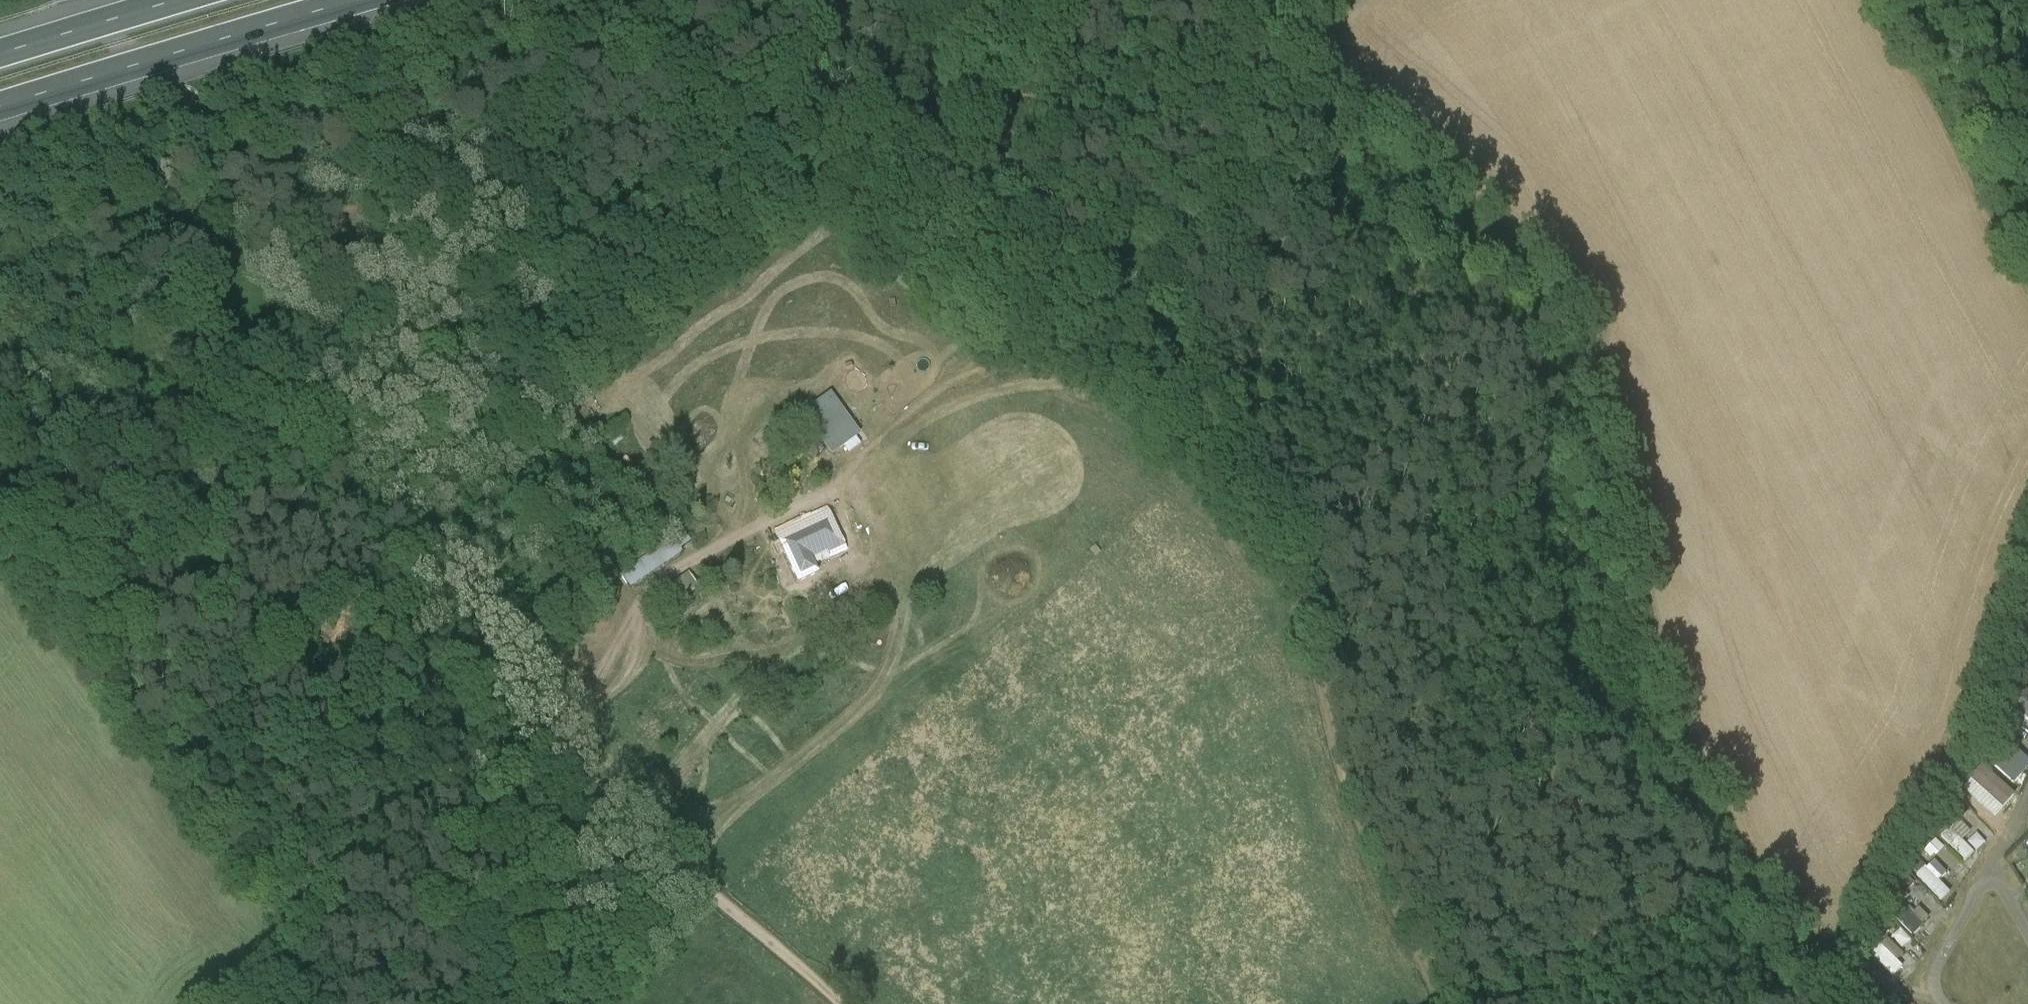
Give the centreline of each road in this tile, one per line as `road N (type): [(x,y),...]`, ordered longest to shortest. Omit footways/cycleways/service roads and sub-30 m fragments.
road 1 (track): [(64,0),(319,223),(569,745),(635,831),(845,1003)]
road 2 (track): [(1437,1003),(1336,750),(1304,625),(1254,541),(1140,414),(1067,367),(1002,356)]
road 3 (track): [(1812,1003),(1843,907),(1951,742),(1980,672),(2027,495)]
road 4 (motorway): [(0,108),(364,0)]
road 5 (motorway): [(178,0),(0,56)]

